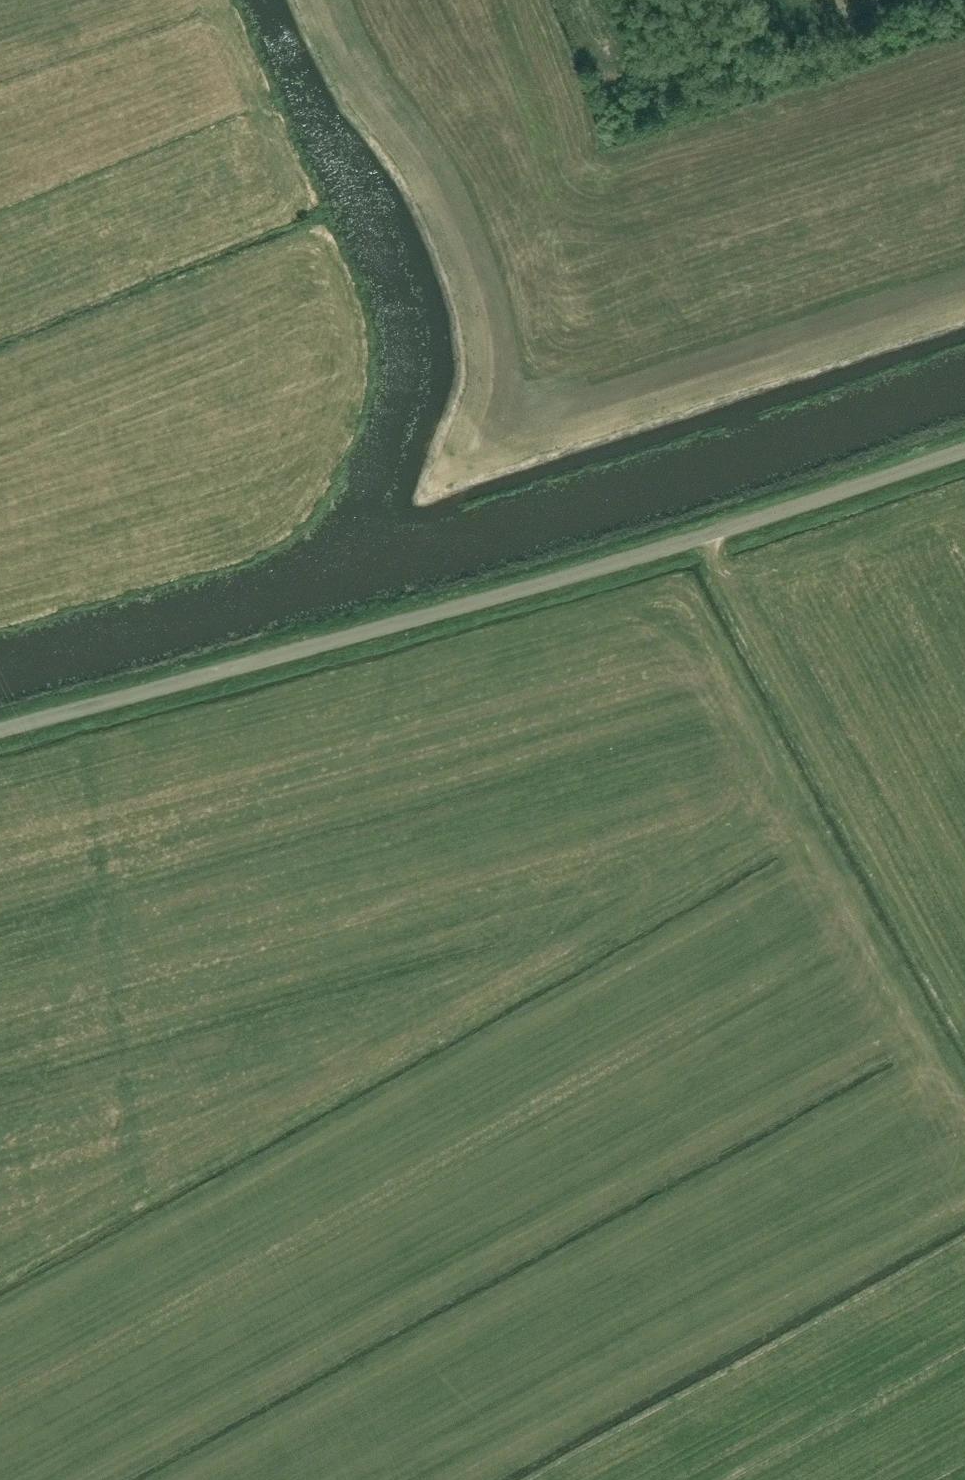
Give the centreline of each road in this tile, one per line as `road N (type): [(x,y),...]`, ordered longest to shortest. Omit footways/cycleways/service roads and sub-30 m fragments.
road 1 (unclassified): [(964,448),(654,550),(0,730)]

